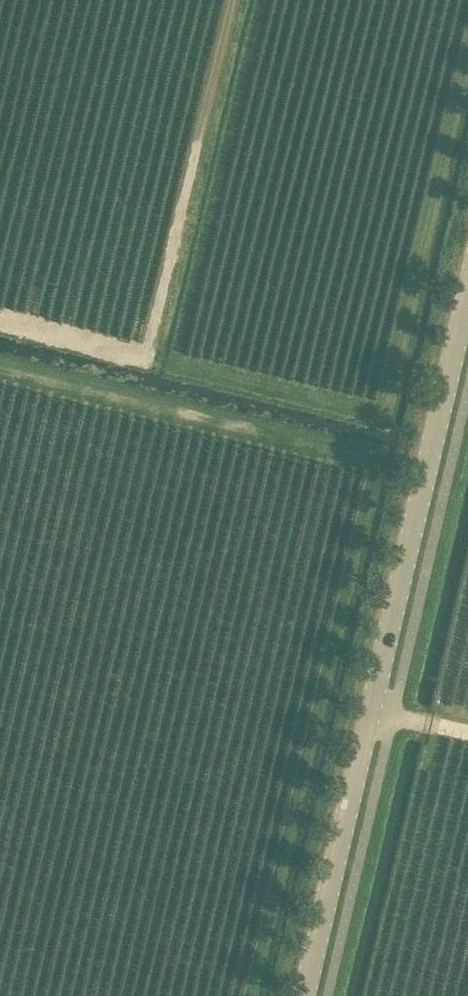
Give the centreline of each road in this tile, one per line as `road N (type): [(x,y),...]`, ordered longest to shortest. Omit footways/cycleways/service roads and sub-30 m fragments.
road 1 (secondary): [(304,995),(467,287)]
road 2 (track): [(0,364),(363,459)]

